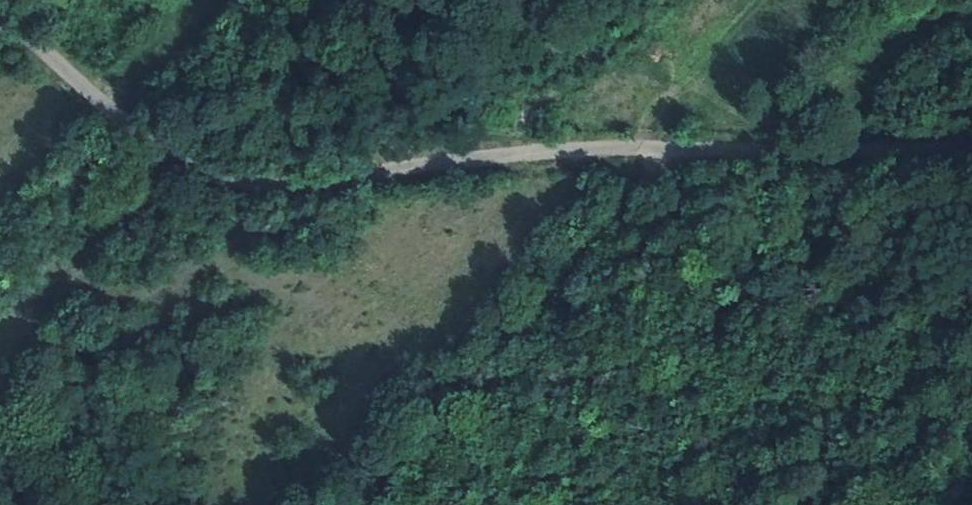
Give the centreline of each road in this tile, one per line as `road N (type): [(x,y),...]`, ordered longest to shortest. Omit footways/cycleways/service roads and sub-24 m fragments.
road 1 (track): [(0,6),(133,132),(185,167),(241,184),(571,152),(971,147)]
road 2 (track): [(663,150),(649,184),(590,261),(355,504)]

